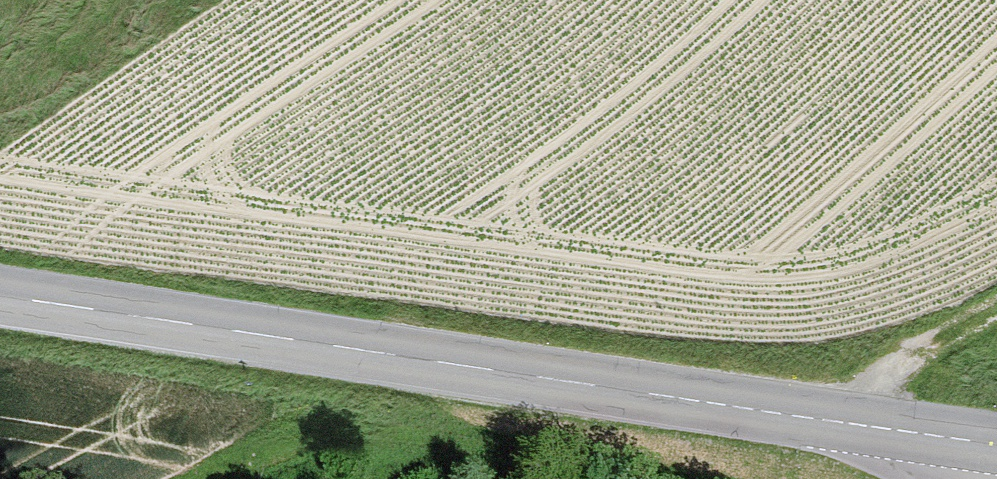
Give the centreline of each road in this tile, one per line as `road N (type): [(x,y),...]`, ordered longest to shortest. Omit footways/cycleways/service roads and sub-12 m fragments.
road 1 (secondary): [(996,446),(0,297)]
road 2 (track): [(653,478),(385,441),(275,478)]
road 3 (track): [(770,415),(996,296)]

